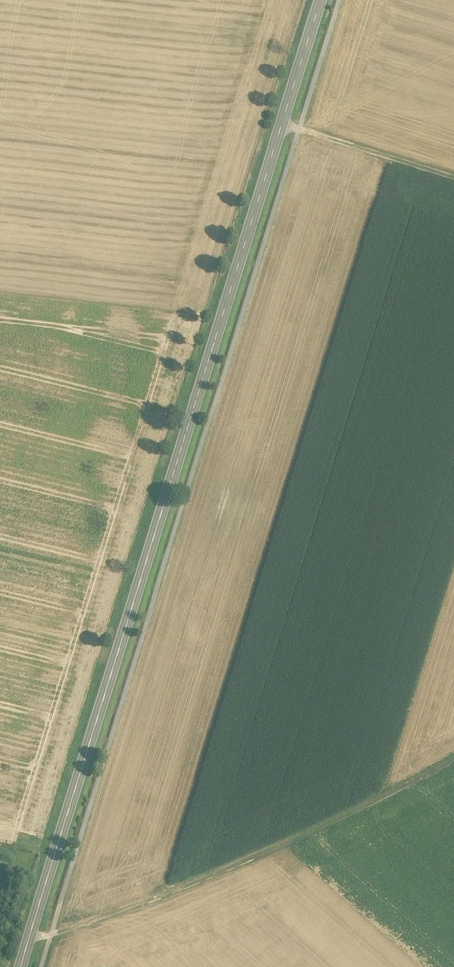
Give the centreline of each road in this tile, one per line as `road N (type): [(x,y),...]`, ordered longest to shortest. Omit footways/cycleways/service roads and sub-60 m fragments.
road 1 (primary): [(21,966),(321,0)]
road 2 (track): [(453,761),(180,891),(61,933),(30,934)]
road 3 (track): [(453,178),(300,129),(280,130)]

